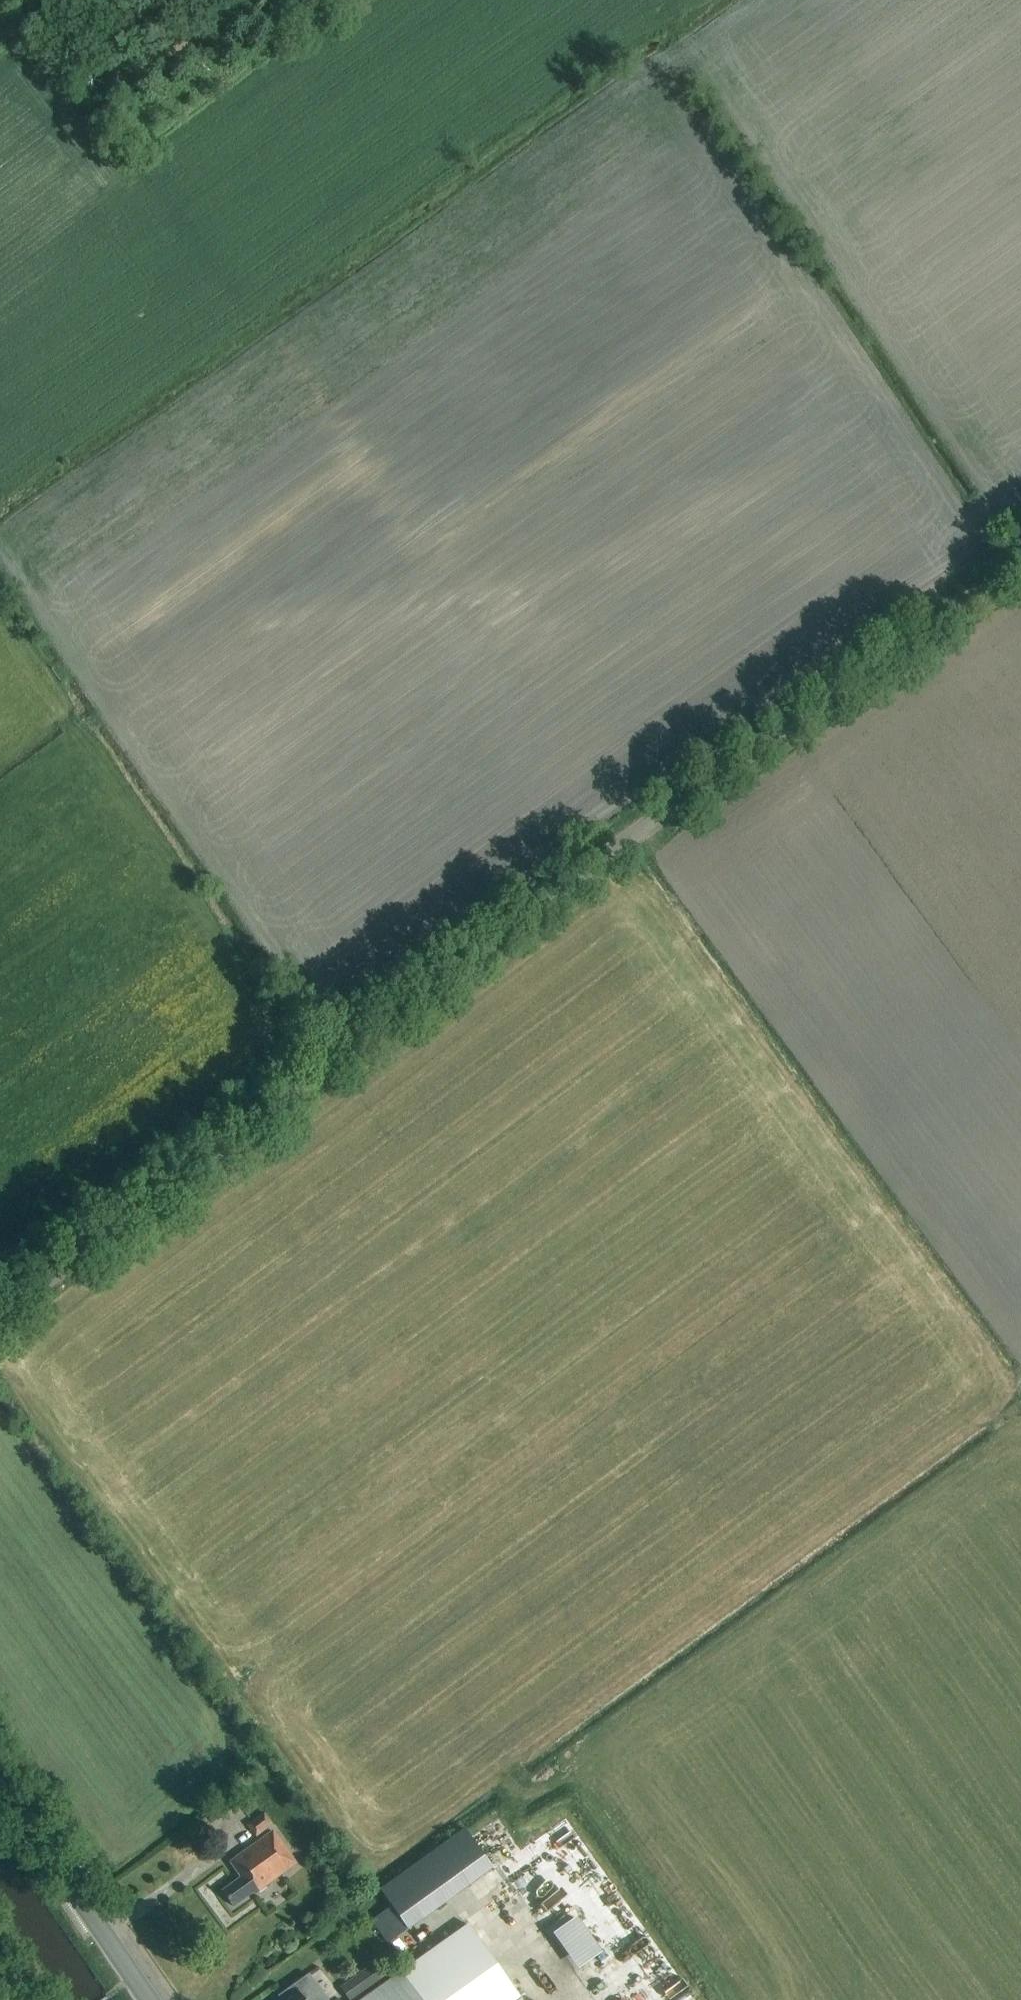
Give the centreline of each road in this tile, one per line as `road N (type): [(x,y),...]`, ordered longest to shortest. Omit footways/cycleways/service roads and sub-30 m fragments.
road 1 (unclassified): [(0,1318),(752,751),(1020,564)]
road 2 (secondary): [(149,1999),(0,1792)]

